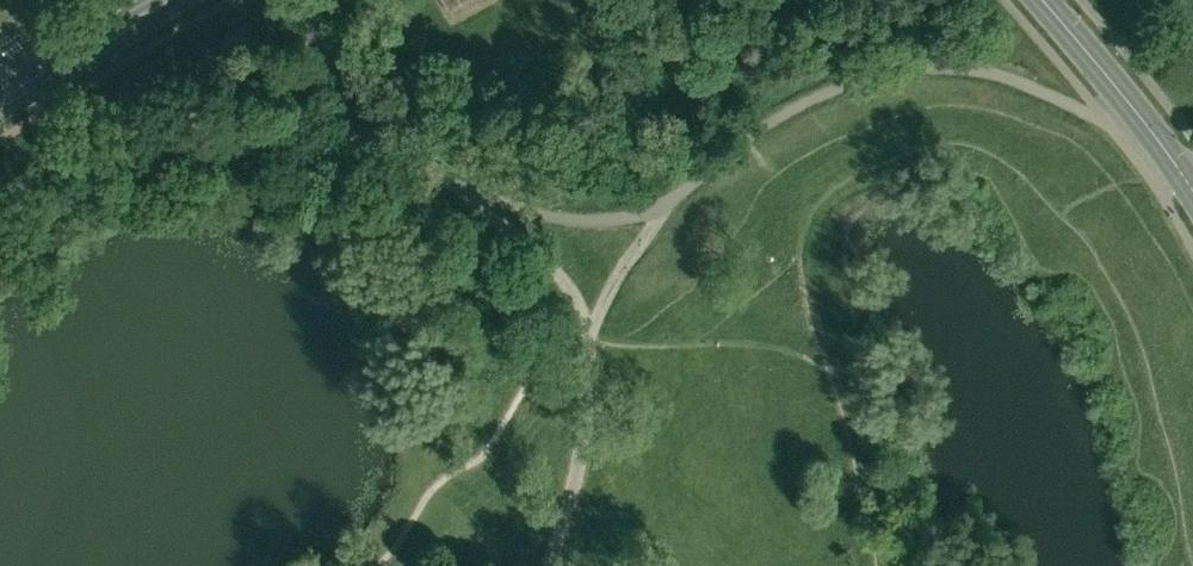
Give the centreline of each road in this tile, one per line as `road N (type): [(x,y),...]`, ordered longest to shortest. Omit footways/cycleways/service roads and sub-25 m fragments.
road 1 (tertiary): [(1188,182),(1043,0)]
road 2 (tertiary): [(27,86),(168,0)]

